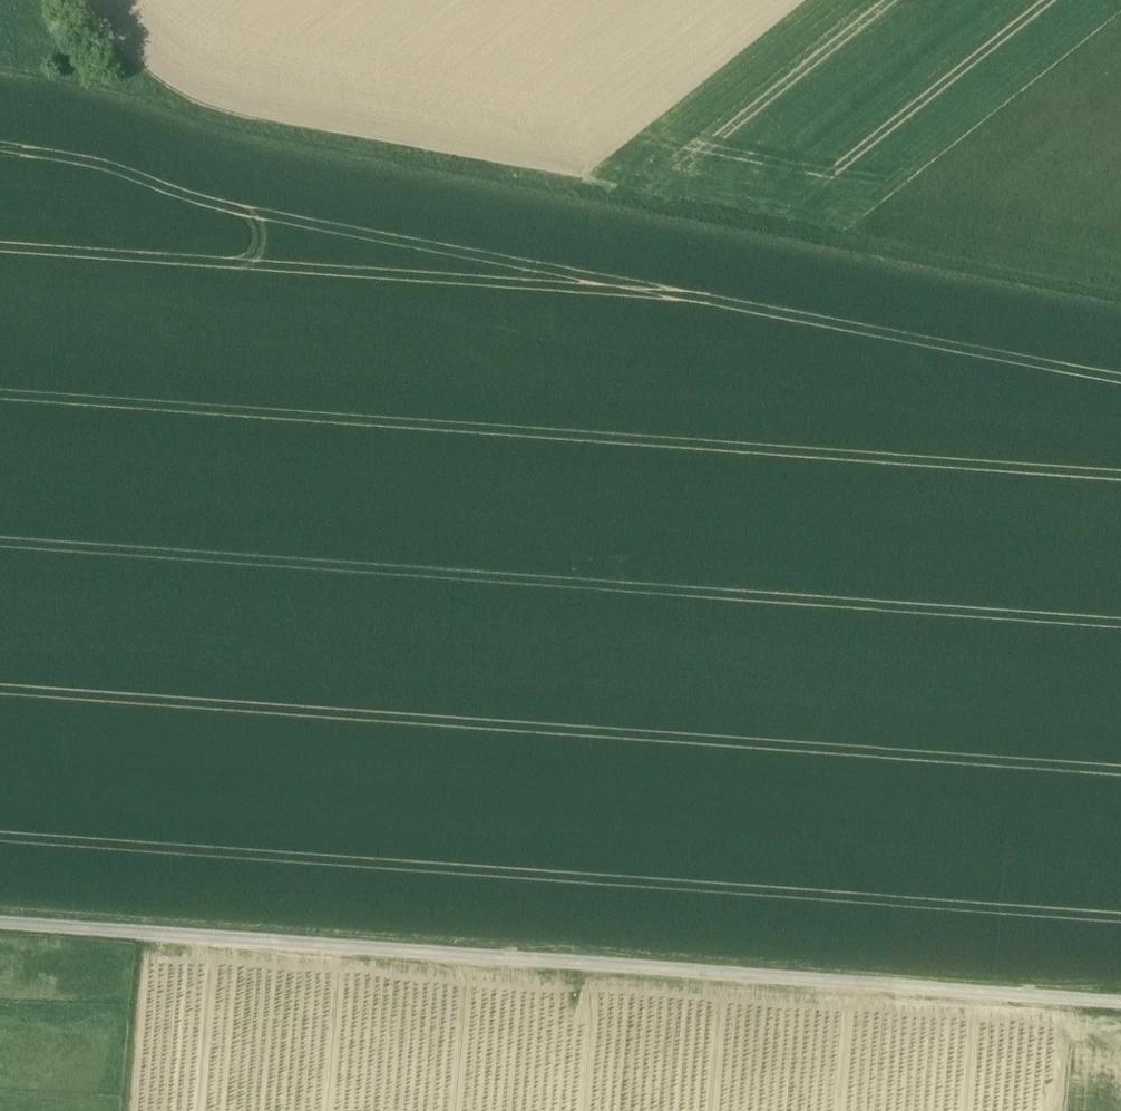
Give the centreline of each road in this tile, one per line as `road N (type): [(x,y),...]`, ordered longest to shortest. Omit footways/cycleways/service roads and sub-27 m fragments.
road 1 (unclassified): [(1120,1010),(0,929)]
road 2 (track): [(80,0),(151,87),(193,118),(1120,301)]

